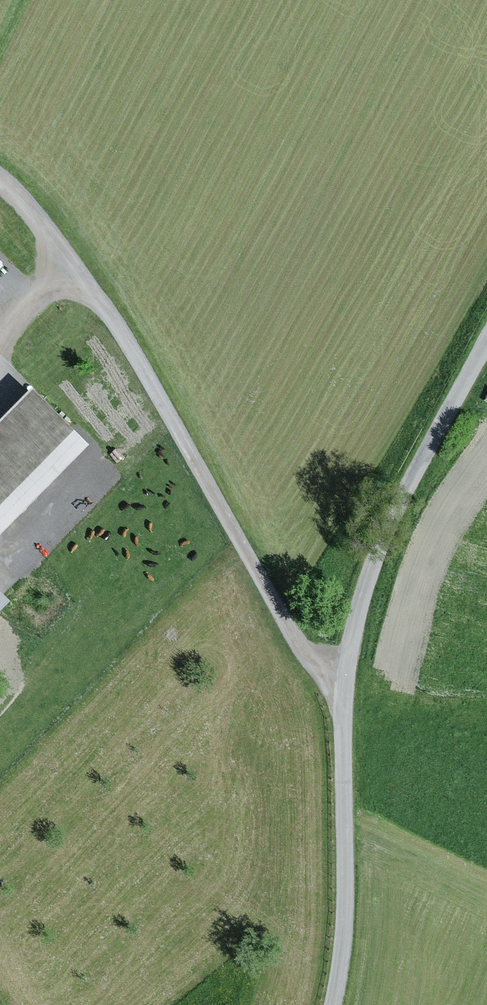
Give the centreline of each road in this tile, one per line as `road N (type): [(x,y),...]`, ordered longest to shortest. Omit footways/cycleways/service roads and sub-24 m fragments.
road 1 (unclassified): [(334,1004),(344,963),(346,684),(360,599),(417,467),(486,341)]
road 2 (track): [(346,684),(314,664),(288,629),(113,318),(0,181)]

